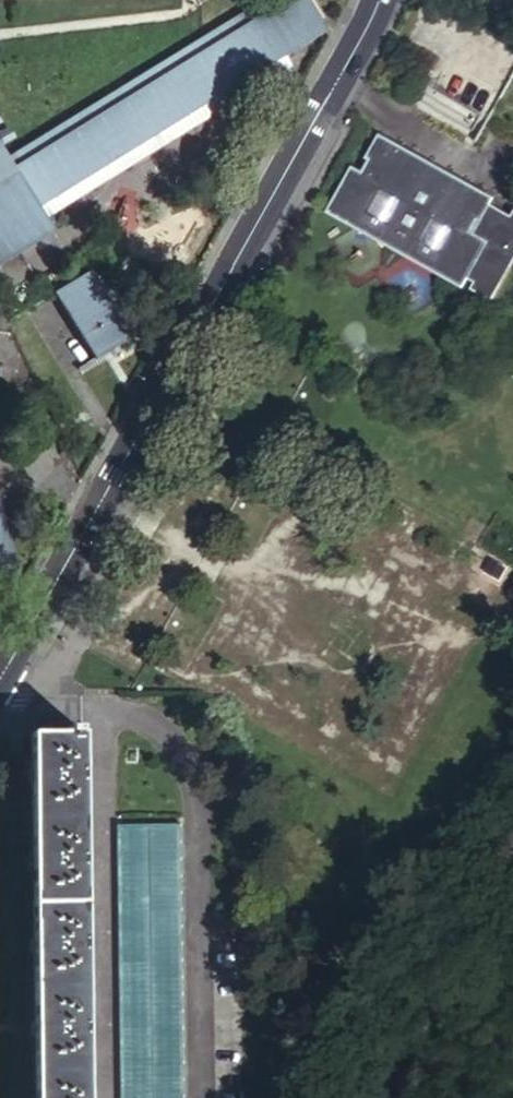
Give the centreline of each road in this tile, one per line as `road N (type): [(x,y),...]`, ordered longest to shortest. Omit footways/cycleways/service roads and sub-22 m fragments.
road 1 (unclassified): [(376,0),(354,59),(0,677)]
road 2 (residential): [(205,1097),(224,799),(183,739),(130,712)]
road 3 (residential): [(103,706),(100,1097)]

